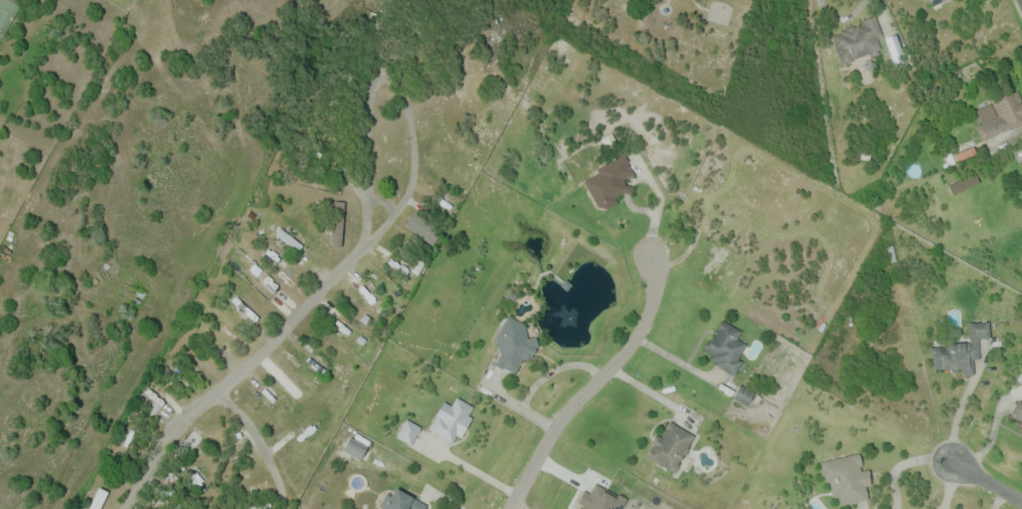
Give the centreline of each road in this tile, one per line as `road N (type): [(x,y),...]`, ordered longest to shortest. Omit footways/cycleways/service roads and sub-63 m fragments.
road 1 (residential): [(511,508),(567,408),(636,336),(653,297),(653,256)]

